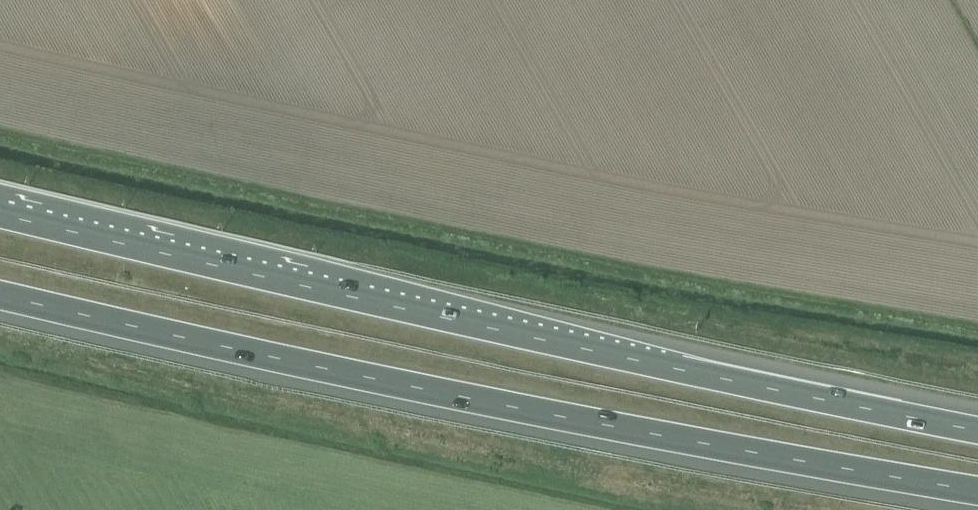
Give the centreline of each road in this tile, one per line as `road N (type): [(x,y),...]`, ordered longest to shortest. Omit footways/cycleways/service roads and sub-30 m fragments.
road 1 (motorway): [(977,429),(665,368),(0,215)]
road 2 (motorway): [(0,298),(648,435),(977,492)]
road 3 (track): [(977,329),(0,136)]

